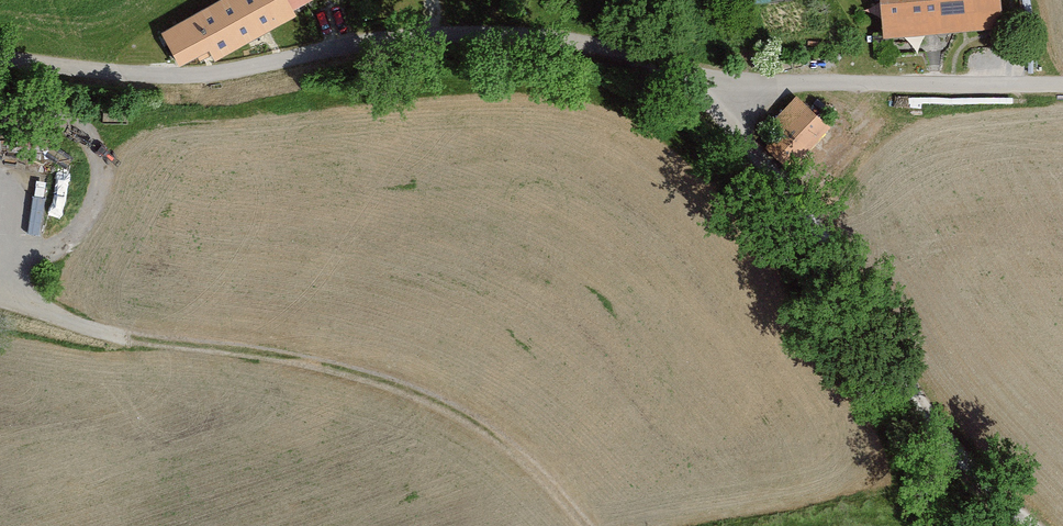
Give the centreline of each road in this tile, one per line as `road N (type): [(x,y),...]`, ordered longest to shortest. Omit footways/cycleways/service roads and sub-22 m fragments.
road 1 (residential): [(0,59),(198,76),(444,32),(540,35),(627,52),(729,88)]
road 2 (track): [(0,276),(60,312),(120,333),(333,368),(434,396),(502,438),(591,525)]
road 3 (track): [(1033,525),(950,446),(787,187),(739,132),(729,88)]
road 4 (unclassified): [(729,88),(1062,91)]

